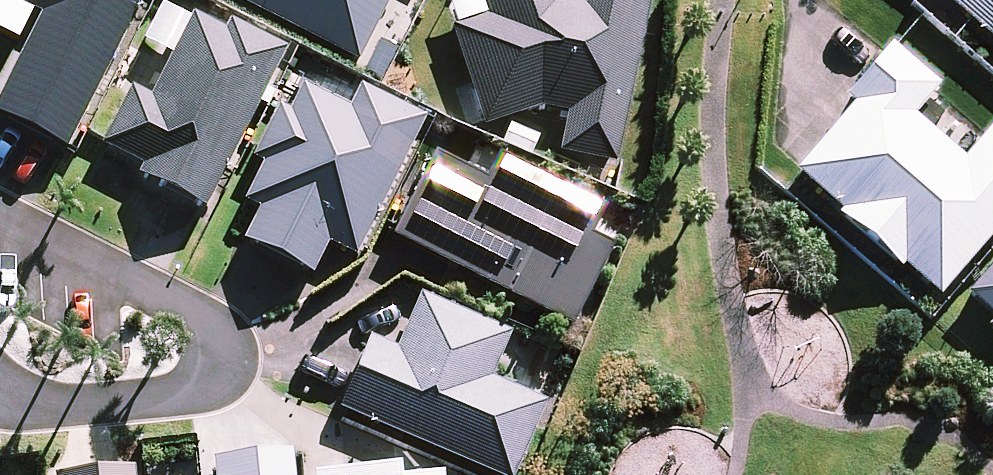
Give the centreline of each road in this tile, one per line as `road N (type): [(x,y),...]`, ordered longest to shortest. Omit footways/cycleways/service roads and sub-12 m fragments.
road 1 (residential): [(0,228),(205,313),(223,339),(228,374),(213,388),(48,403),(0,383)]

